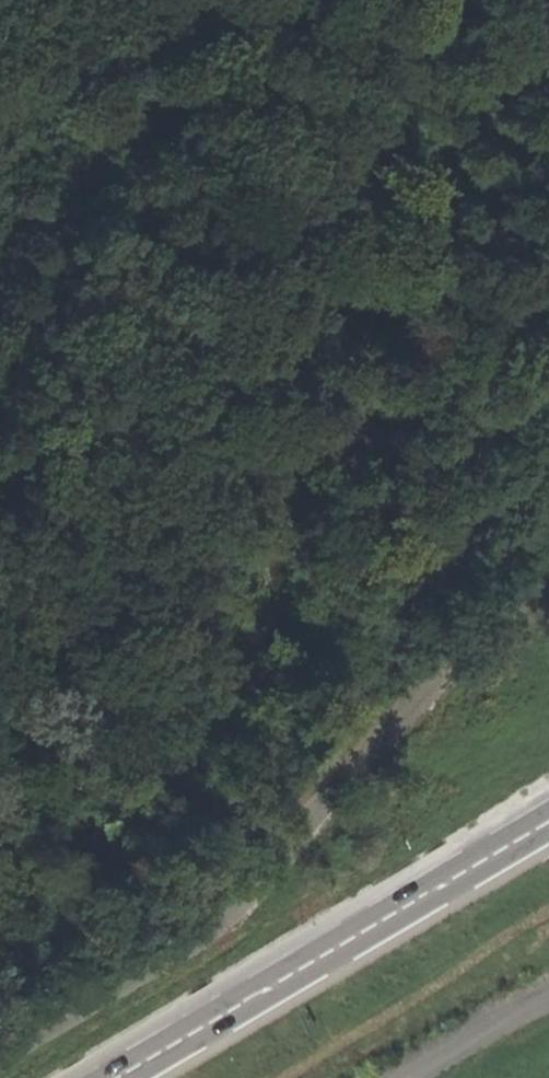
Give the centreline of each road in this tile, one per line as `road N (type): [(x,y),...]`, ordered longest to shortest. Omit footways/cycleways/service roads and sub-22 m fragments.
road 1 (secondary): [(548,828),(124,1077)]

